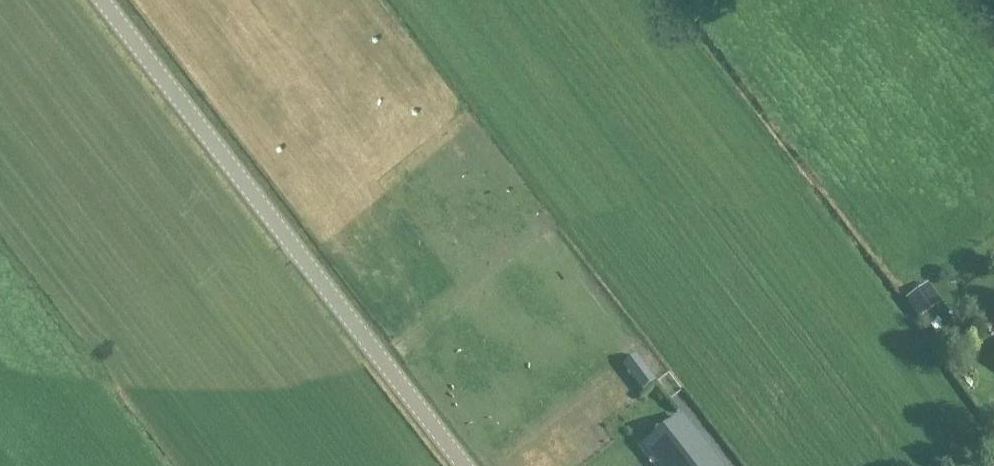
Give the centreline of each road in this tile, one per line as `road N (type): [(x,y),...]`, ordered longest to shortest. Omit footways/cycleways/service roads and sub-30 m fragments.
road 1 (unclassified): [(462,465),(99,0)]

